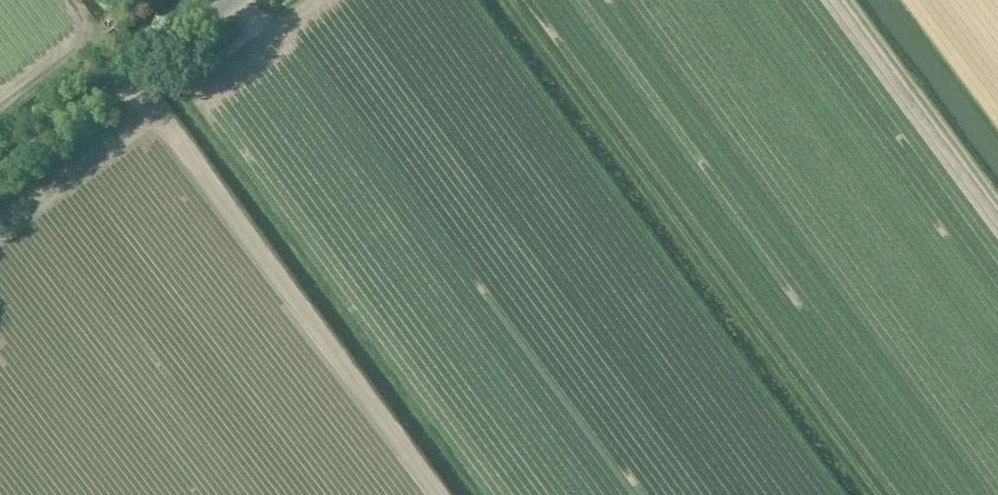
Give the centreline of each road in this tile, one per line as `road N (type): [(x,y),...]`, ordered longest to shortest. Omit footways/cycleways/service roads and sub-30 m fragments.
road 1 (unclassified): [(0,171),(227,0)]

